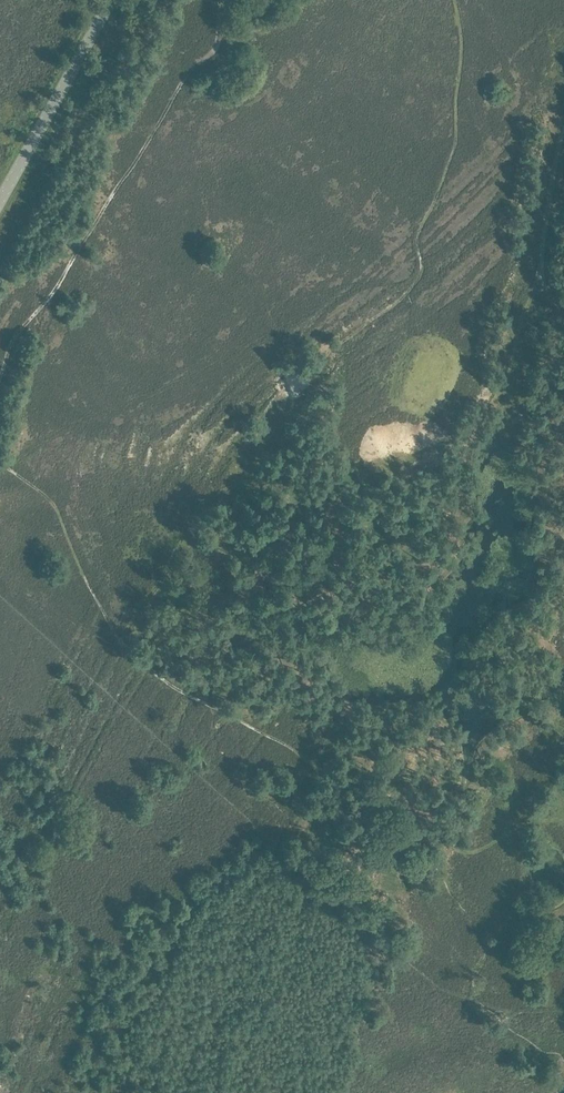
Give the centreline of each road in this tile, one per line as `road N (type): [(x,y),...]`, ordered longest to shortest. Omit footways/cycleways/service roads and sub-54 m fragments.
road 1 (track): [(454,0),(455,143),(419,231),(421,274),(408,293),(381,283),(328,303),(60,432),(8,469)]
road 2 (track): [(563,814),(462,852),(353,800),(299,751),(169,684),(117,639),(81,575),(55,505),(0,463)]
road 3 (track): [(0,379),(12,343),(61,281),(194,67),(220,45),(225,0)]
road 4 (tertiary): [(0,202),(112,0)]
road 5 (track): [(563,131),(537,277),(544,303),(563,315)]

